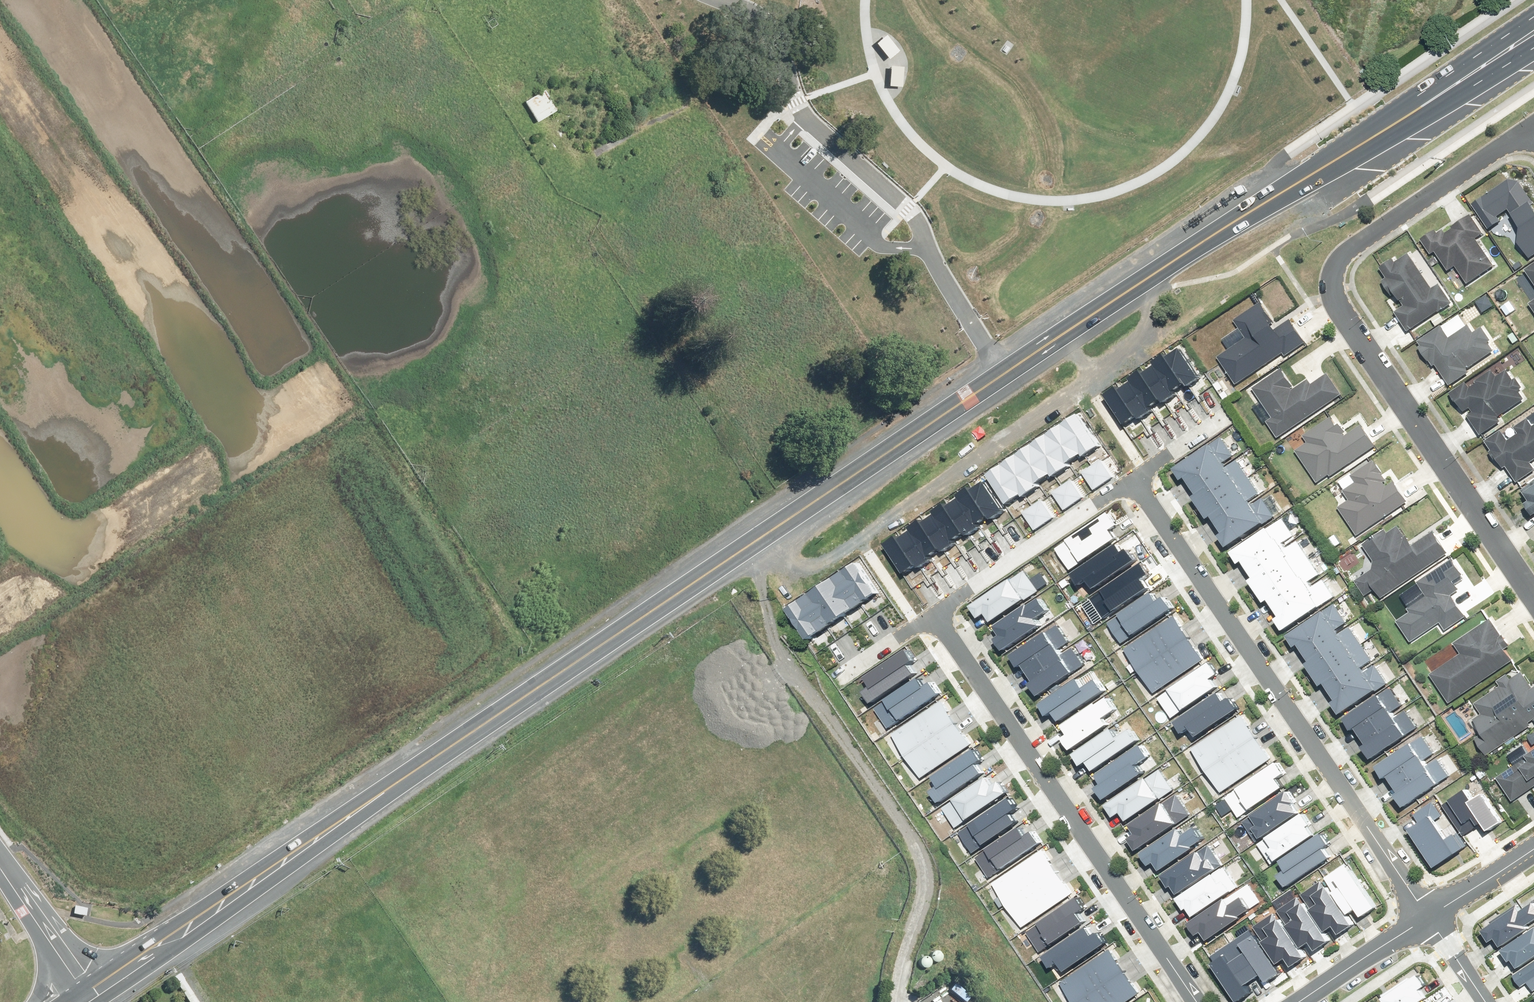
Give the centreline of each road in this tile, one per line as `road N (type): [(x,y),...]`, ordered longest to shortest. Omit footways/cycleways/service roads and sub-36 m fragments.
road 1 (secondary): [(1296,179),(89,995)]
road 2 (residential): [(1533,599),(1337,307),(1333,284),(1333,268),(1350,248),(1533,129)]
road 3 (track): [(1139,282),(1152,312),(1140,349),(818,568),(789,579),(773,574),(758,538)]
road 4 (residential): [(1428,916),(1130,478)]
road 5 (residential): [(1195,1001),(933,611)]
road 6 (unknown): [(240,451),(0,95)]
road 7 (unknown): [(0,605),(331,393)]
road 8 (secondary): [(1296,179),(1533,30)]
road 9 (residential): [(1130,478),(933,611)]
road 10 (residential): [(1428,916),(1295,1001)]
road 11 (tertiary): [(0,865),(89,995)]
road 12 (residential): [(1533,846),(1428,916)]

